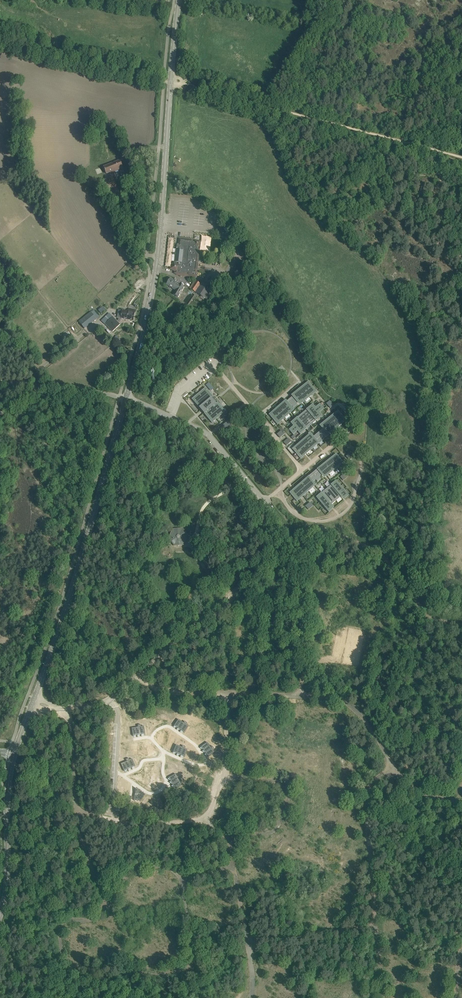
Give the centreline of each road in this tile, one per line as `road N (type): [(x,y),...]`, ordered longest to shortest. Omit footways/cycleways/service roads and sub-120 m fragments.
road 1 (tertiary): [(126,398),(162,225),(181,0)]
road 2 (unclassified): [(226,692),(221,775),(204,821),(134,826),(111,820),(117,722),(110,698)]
road 3 (tertiary): [(33,705),(126,398)]
road 4 (track): [(172,83),(461,161)]
road 5 (unclassified): [(461,800),(418,788),(335,698),(226,692)]
road 6 (unclassified): [(263,501),(209,436),(126,398)]
road 7 (tertiary): [(0,919),(14,757)]
road 8 (unclassified): [(137,673),(230,596)]
road 9 (unclassified): [(285,549),(304,534),(330,531),(390,566)]

